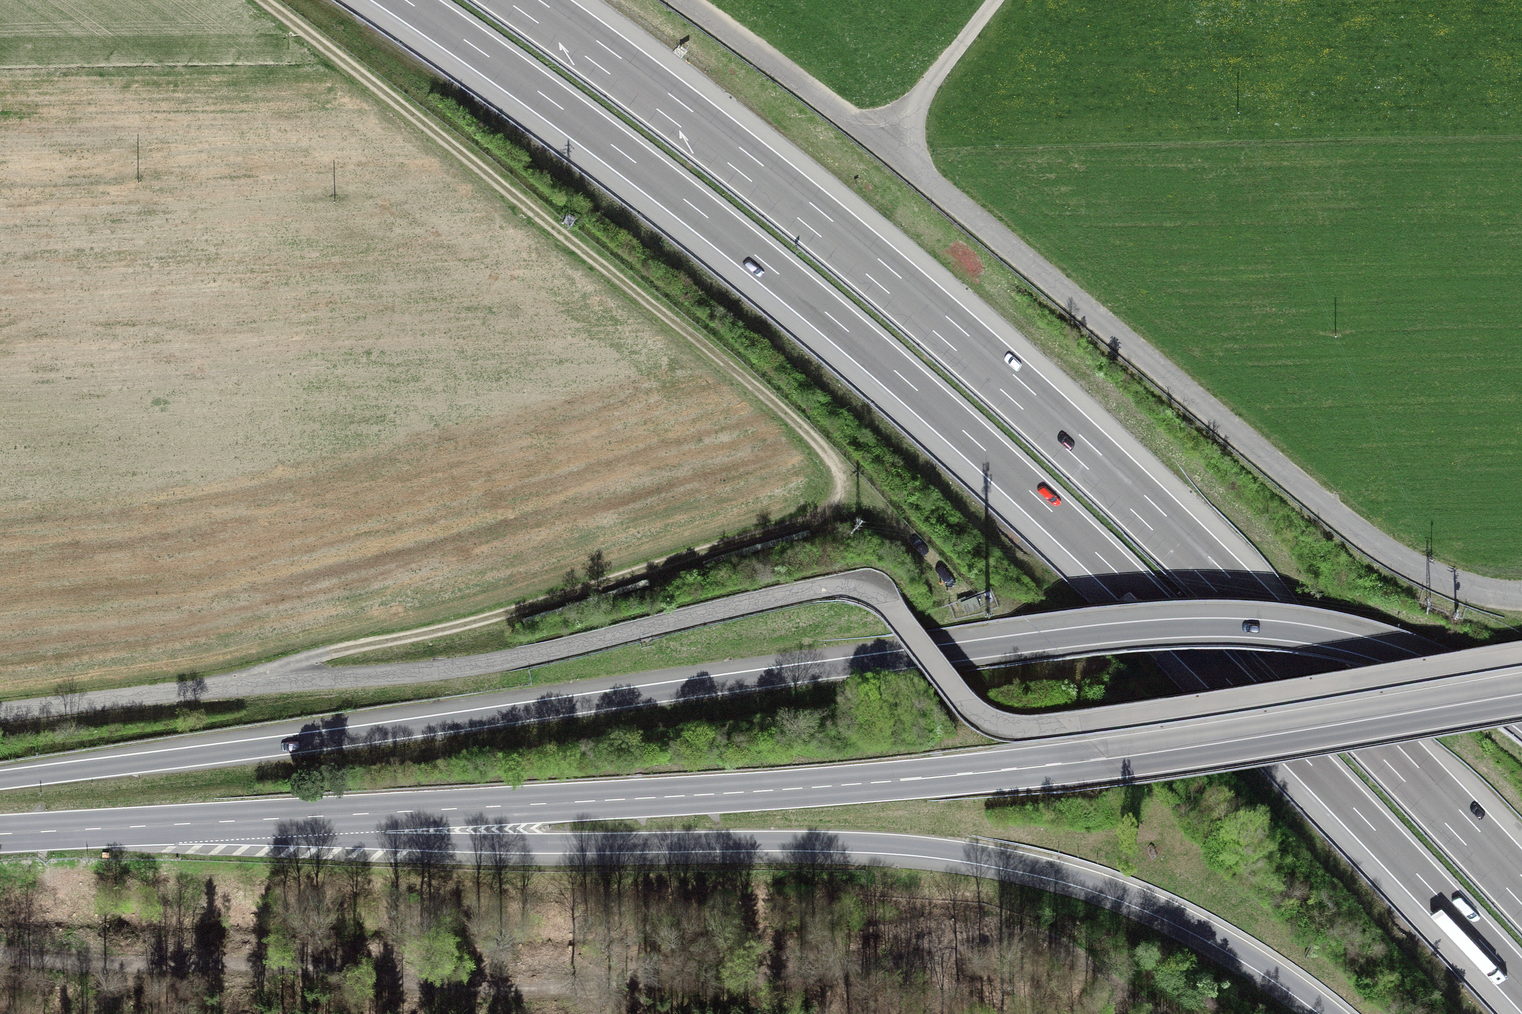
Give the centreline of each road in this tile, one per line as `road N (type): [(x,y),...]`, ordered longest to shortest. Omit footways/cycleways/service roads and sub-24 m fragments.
road 1 (motorway): [(1521,721),(1442,673),(1355,643),(1189,626),(0,780)]
road 2 (motorway): [(405,0),(683,199),(956,424),(1215,668),(1521,986)]
road 3 (primary): [(129,828),(945,777),(1521,694)]
road 4 (track): [(262,0),(765,395),(822,447),(839,489),(831,508),(805,523),(474,622),(324,653),(305,661),(293,681)]
road 5 (motorway): [(1521,890),(1261,621),(999,375),(795,203),(522,0)]
road 6 (motorway): [(129,828),(521,843),(836,842),(1007,859),(1083,878),(1192,923),(1334,1013)]
road 7 (unclassified): [(1521,597),(1451,582),(1380,547),(884,145),(682,0)]
road 8 (track): [(0,962),(514,992),(643,980),(797,981),(974,942)]
road 9 (primary): [(0,835),(129,828)]

